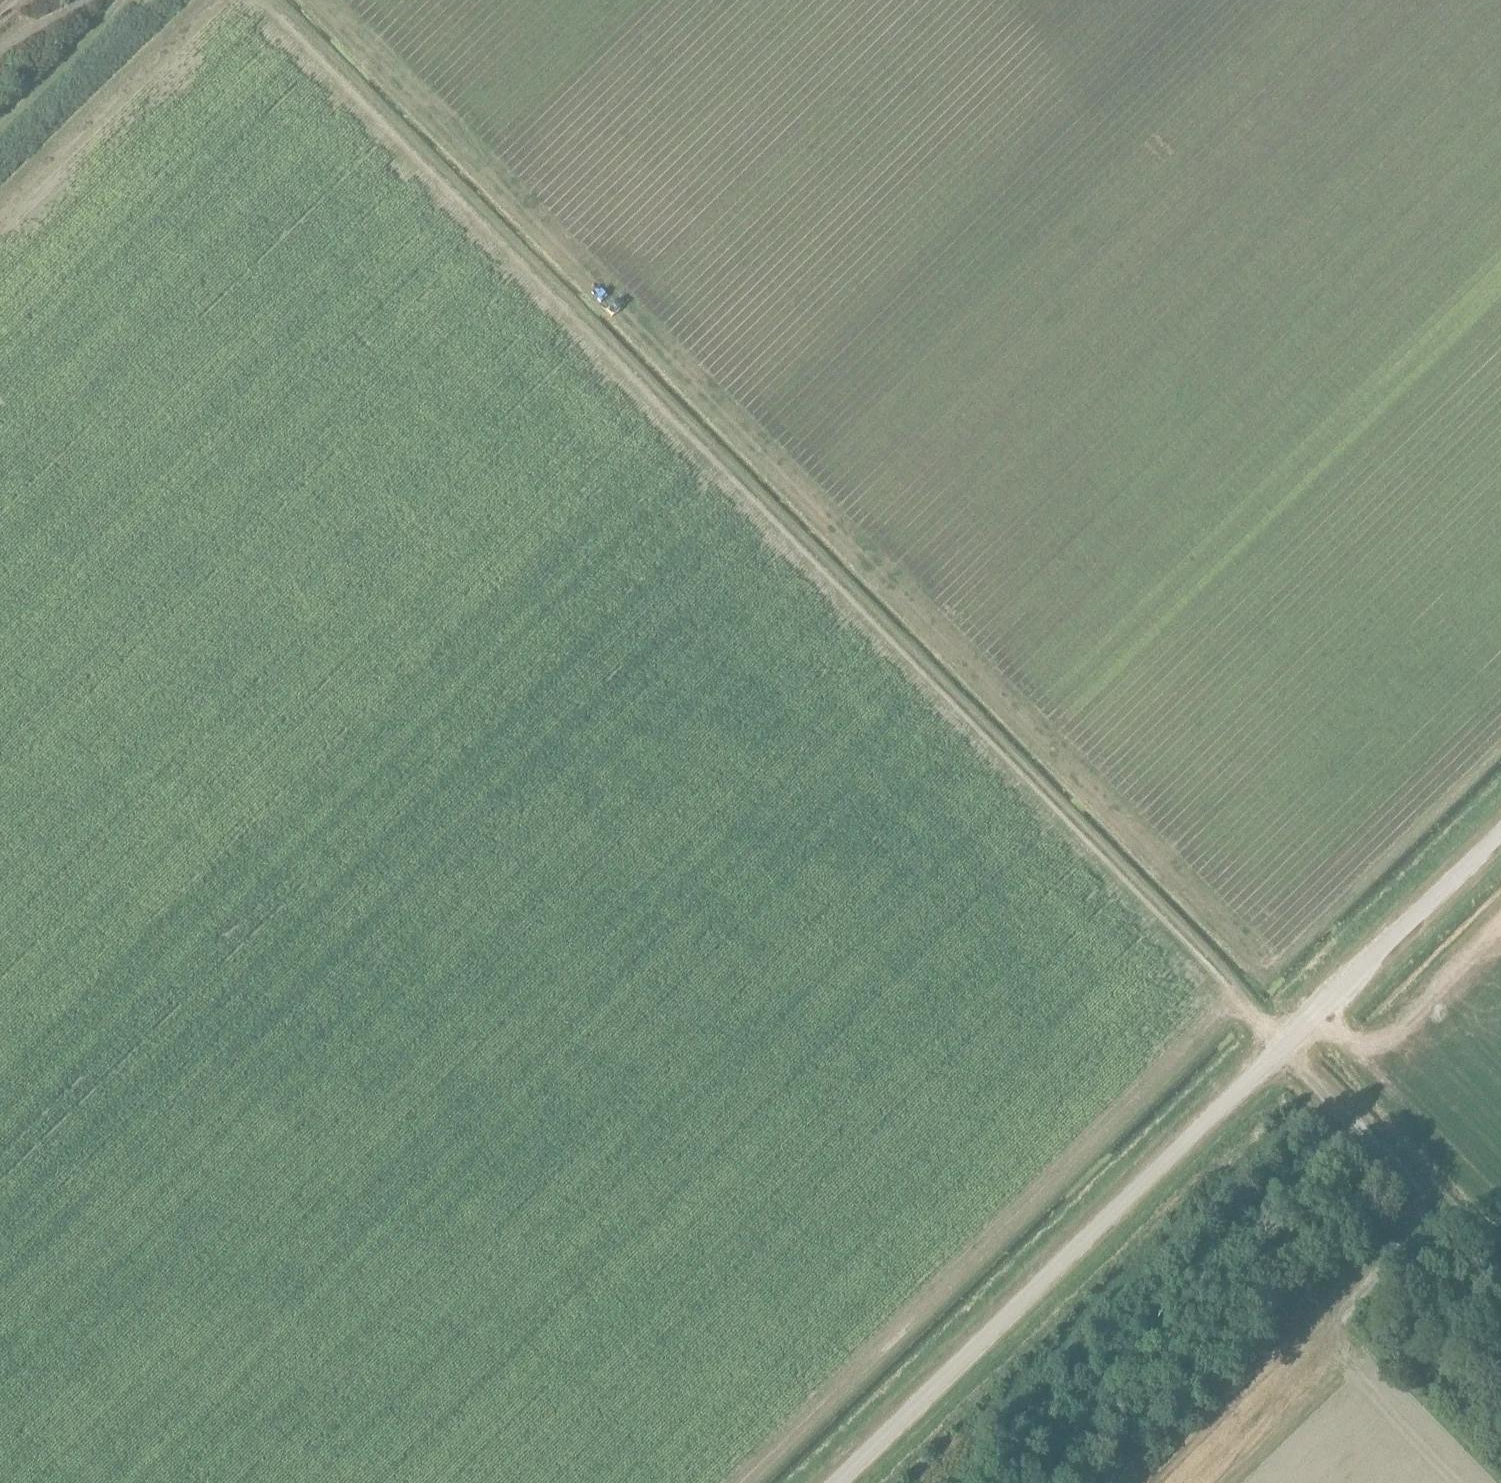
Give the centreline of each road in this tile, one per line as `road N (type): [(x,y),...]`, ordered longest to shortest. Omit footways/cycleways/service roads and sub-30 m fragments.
road 1 (tertiary): [(837,1482),(1500,838)]
road 2 (track): [(109,18),(0,129)]

